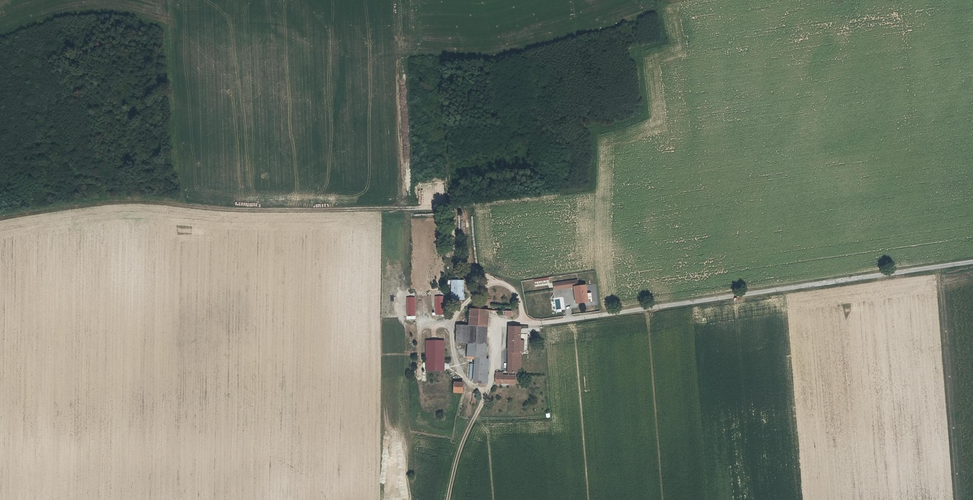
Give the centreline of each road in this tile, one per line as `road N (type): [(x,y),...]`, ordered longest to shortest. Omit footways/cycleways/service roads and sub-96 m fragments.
road 1 (track): [(164,204),(295,214),(444,207),(455,212),(459,248),(517,294),(527,319),(538,324)]

